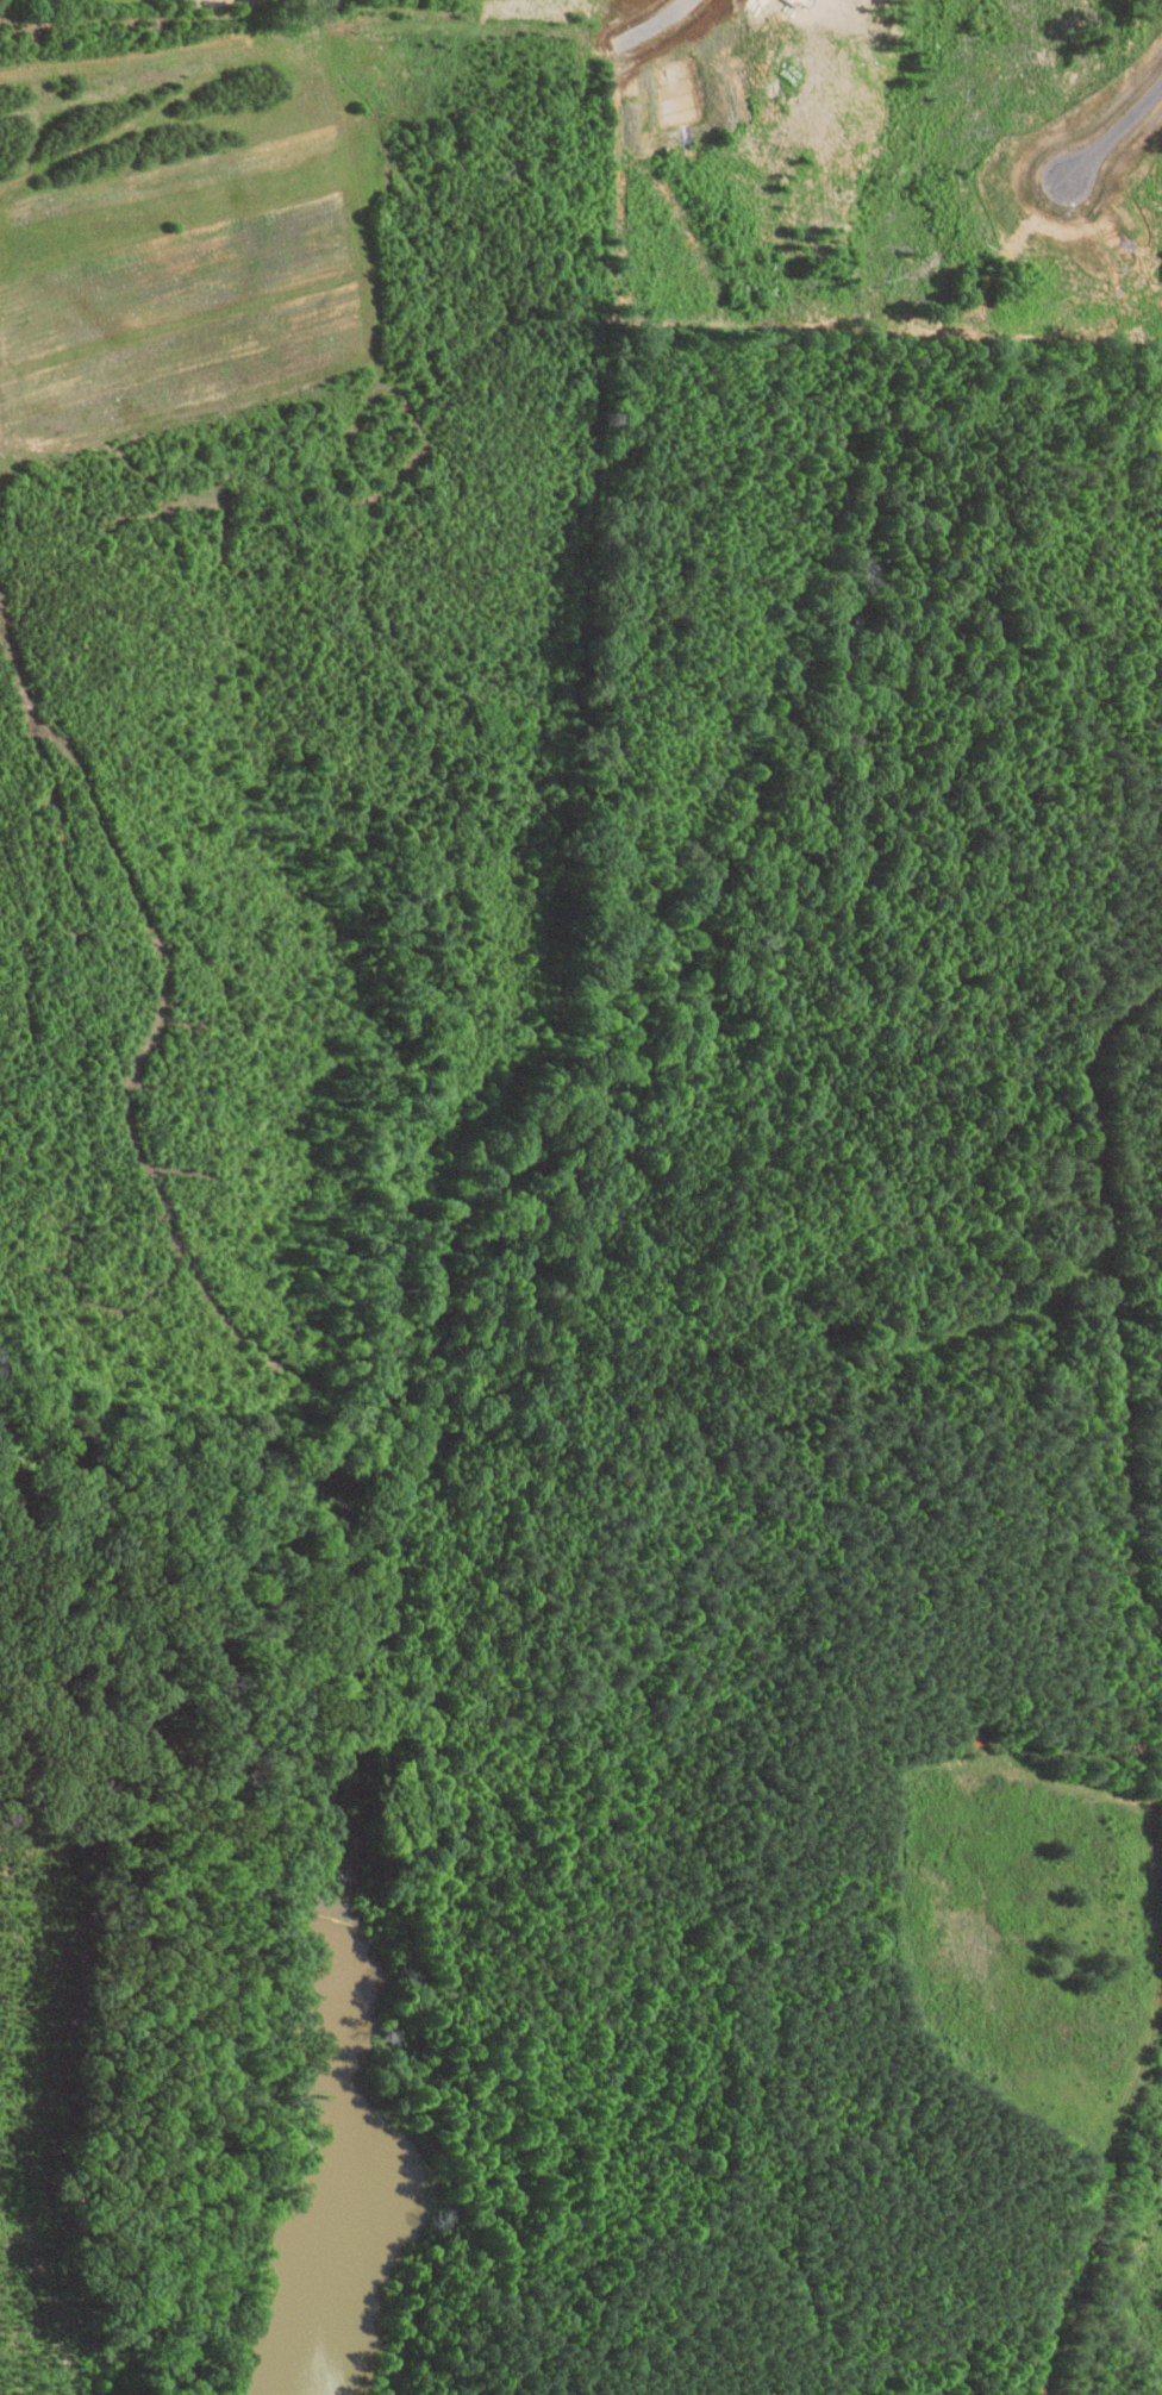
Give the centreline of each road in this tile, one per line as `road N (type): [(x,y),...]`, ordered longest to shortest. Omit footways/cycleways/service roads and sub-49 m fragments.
road 1 (residential): [(684,0),(574,69),(446,168),(367,210),(327,218),(0,205)]

